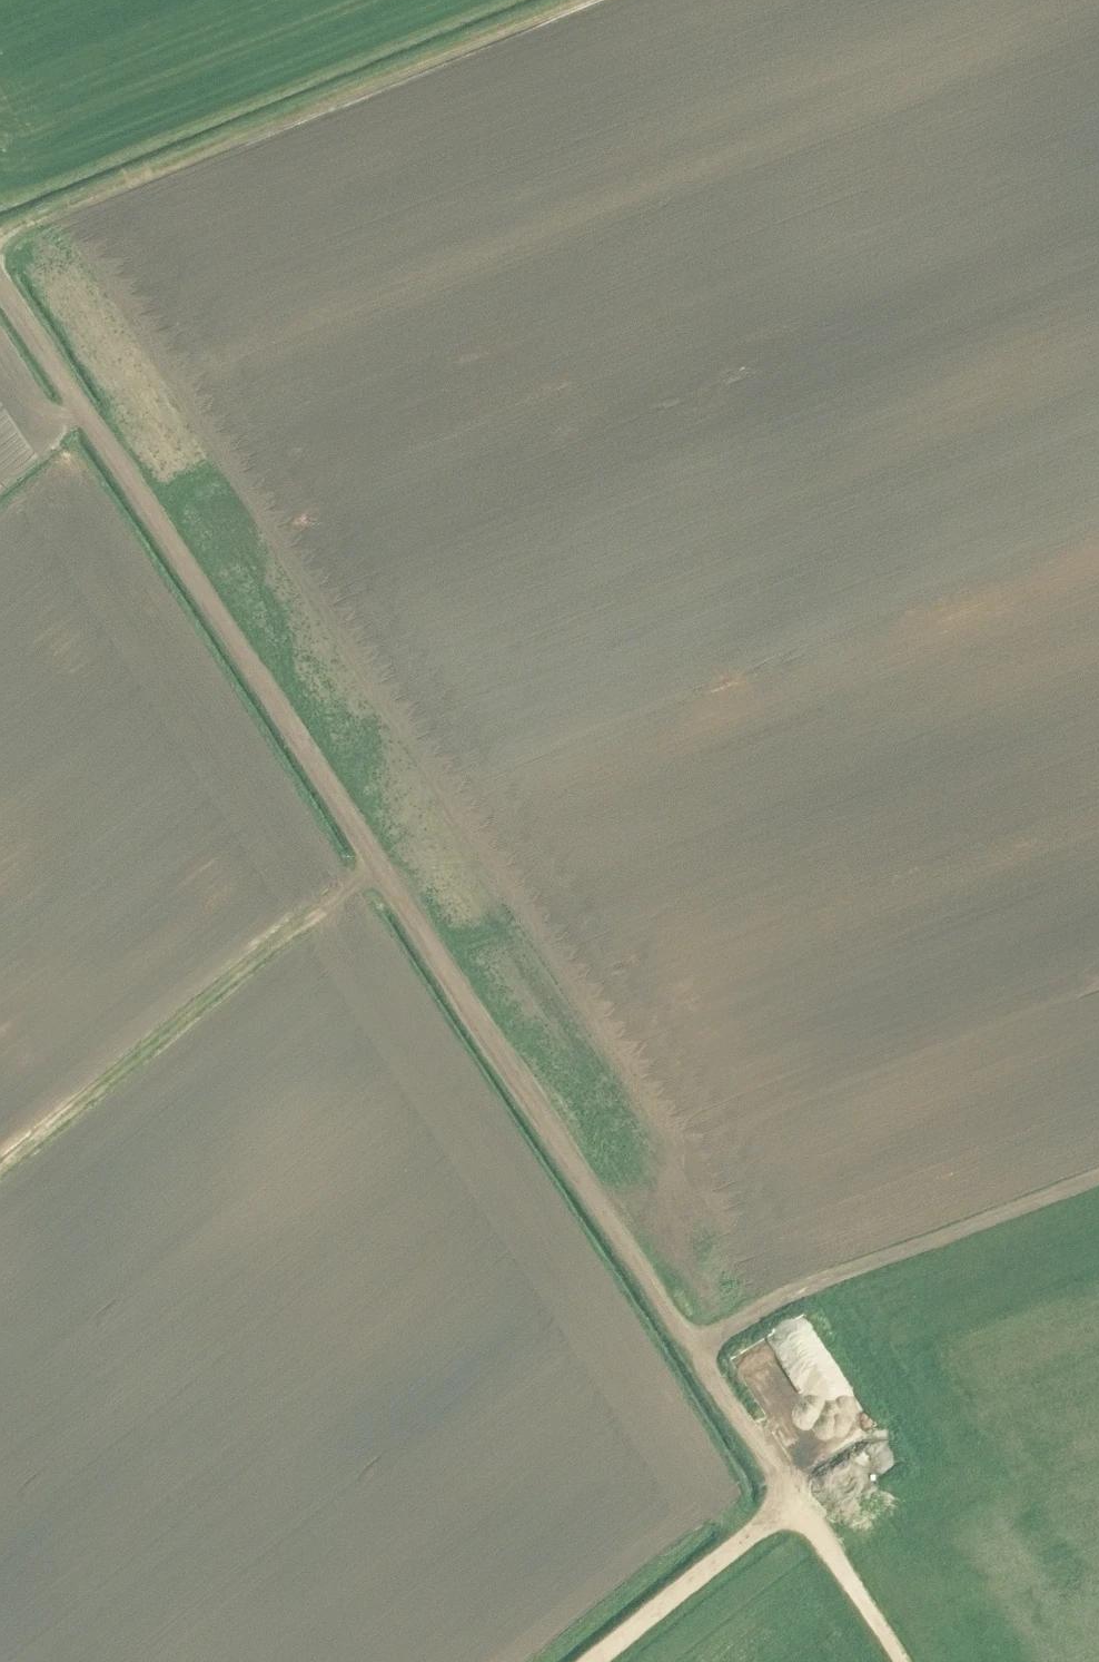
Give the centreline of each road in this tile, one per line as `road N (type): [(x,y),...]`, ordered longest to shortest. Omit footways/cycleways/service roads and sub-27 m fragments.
road 1 (track): [(0,283),(792,1500)]
road 2 (track): [(0,235),(580,0)]
road 3 (track): [(0,1167),(375,861)]
road 4 (track): [(594,1661),(792,1500)]
road 5 (track): [(792,1500),(903,1661)]

